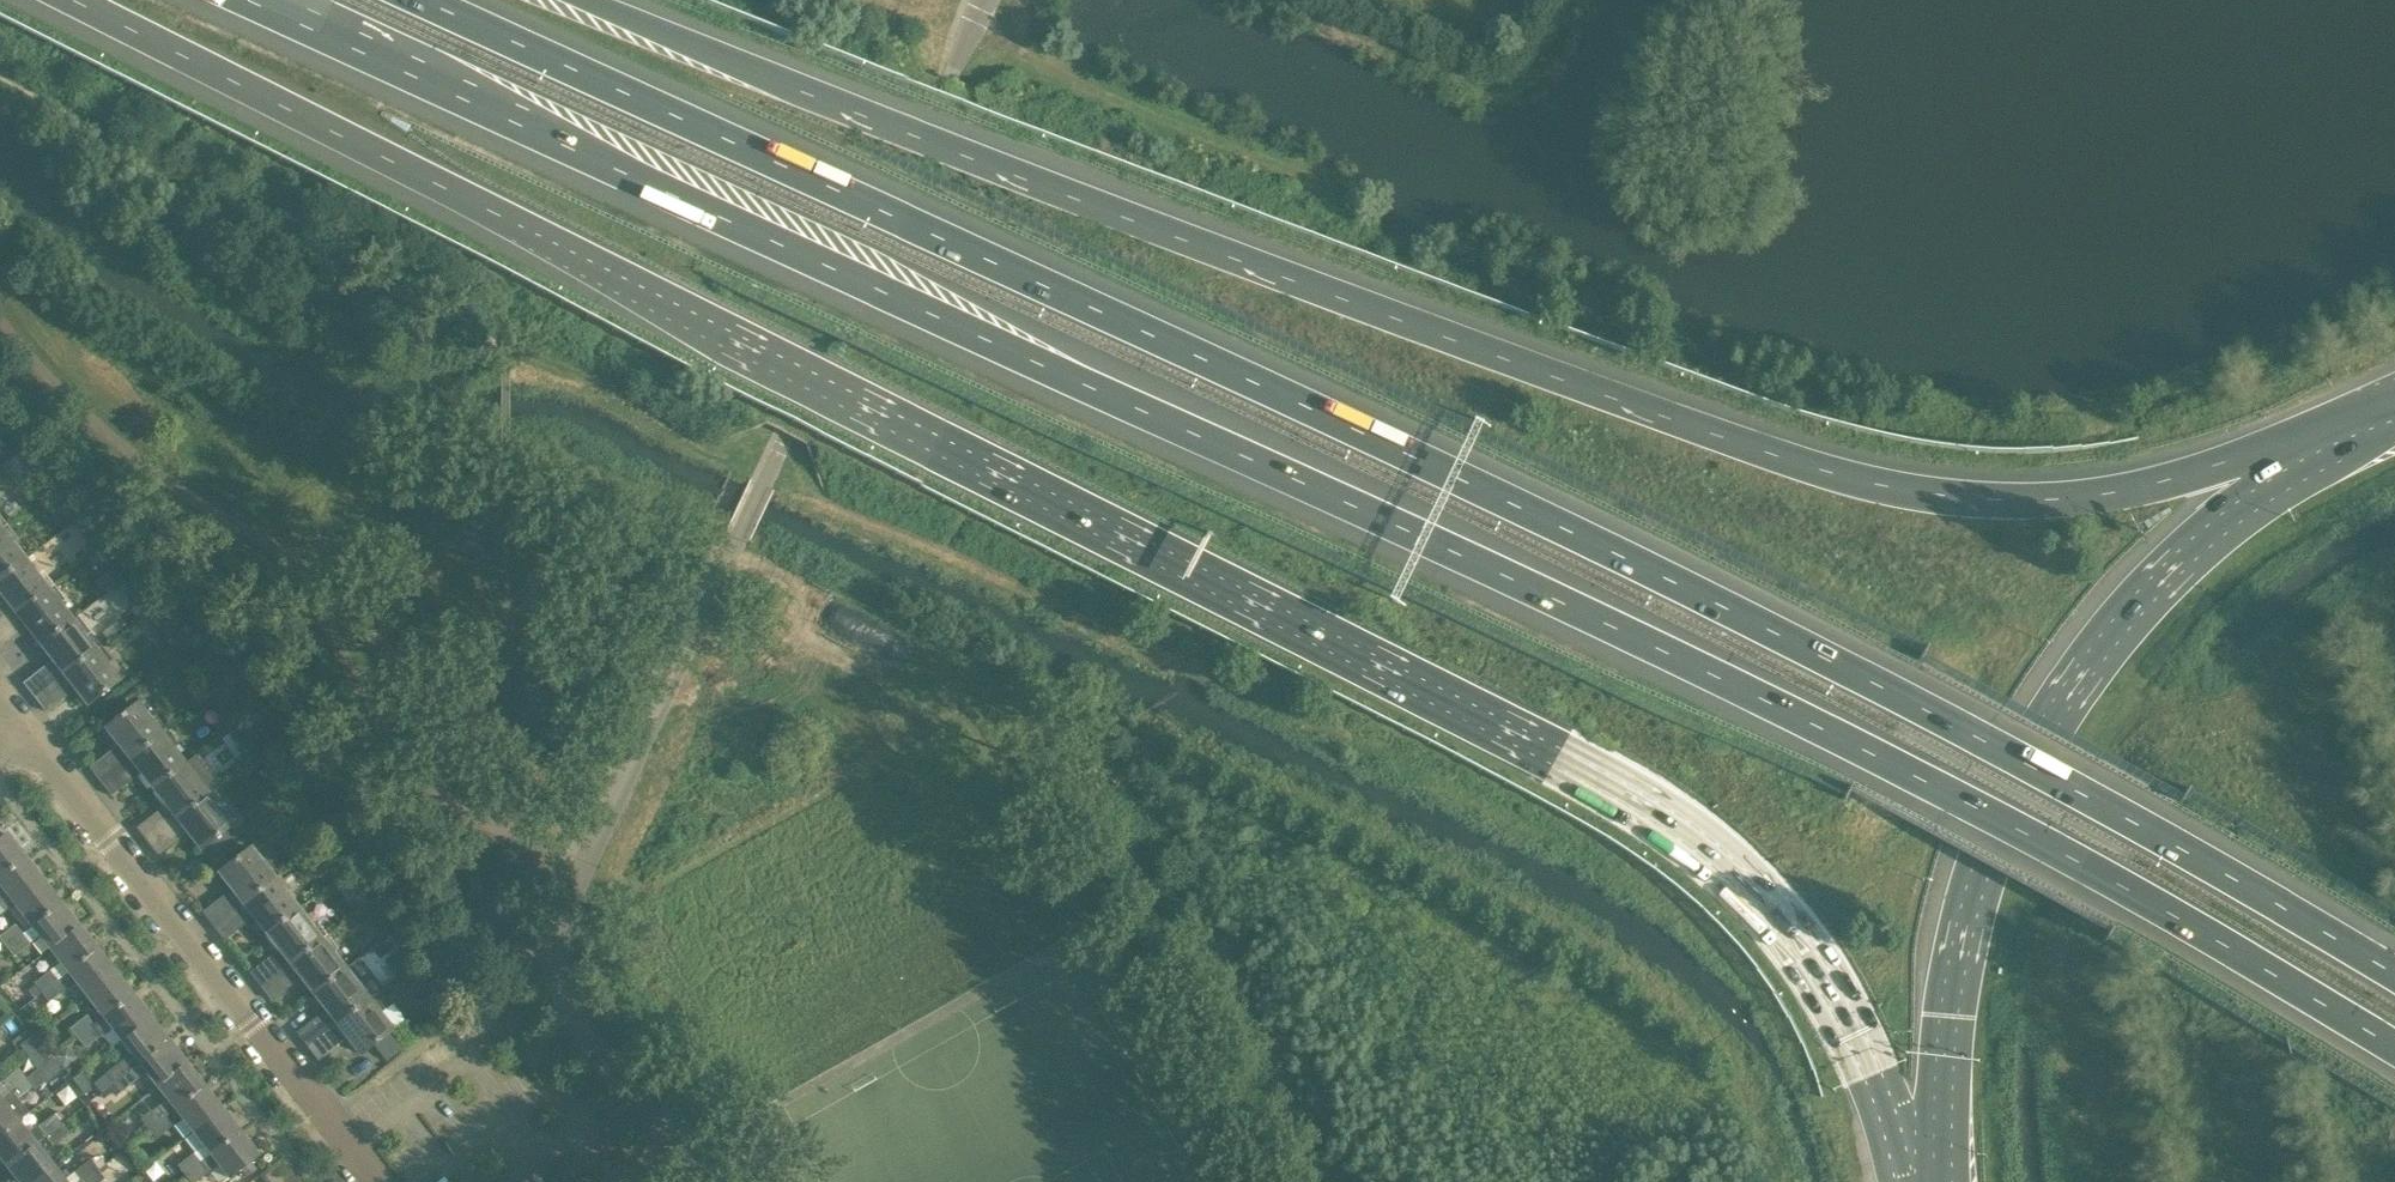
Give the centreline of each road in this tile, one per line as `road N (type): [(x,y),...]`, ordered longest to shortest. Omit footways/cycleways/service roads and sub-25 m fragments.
road 1 (motorway): [(255,0),(1617,626),(2111,877),(2394,1046)]
road 2 (motorway): [(74,0),(1606,780),(1695,839),(1794,938),(1857,1034),(1929,1181)]
road 3 (motorway): [(2394,973),(2139,824),(1670,578),(427,0)]
road 4 (motorway): [(2277,458),(2075,491),(1993,494),(1835,468),(1292,274),(592,0)]
road 5 (trunk): [(2277,458),(2104,639),(2044,724),(2010,791),(1962,940),(1948,1018),(1936,1181)]
road 6 (unclassified): [(734,547),(581,867),(556,943),(558,992),(676,1141)]
road 7 (unclassified): [(734,547),(985,0)]
road 8 (residential): [(374,1181),(24,728)]

